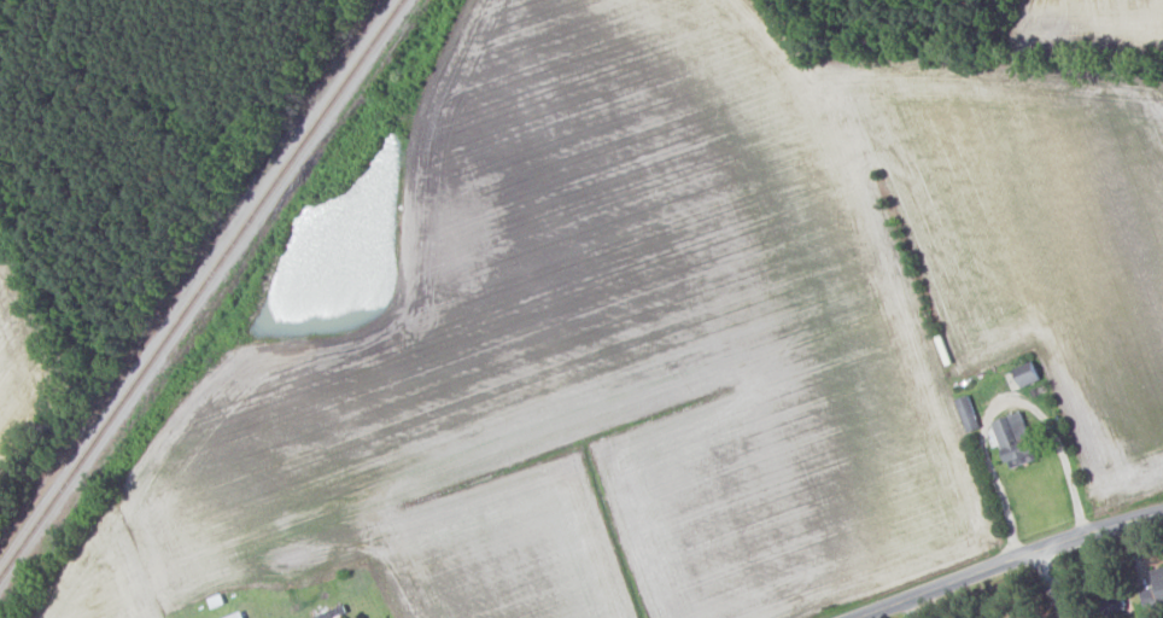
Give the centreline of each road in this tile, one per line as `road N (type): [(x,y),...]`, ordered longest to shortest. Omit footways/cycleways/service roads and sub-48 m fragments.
road 1 (residential): [(1162,514),(863,617)]

